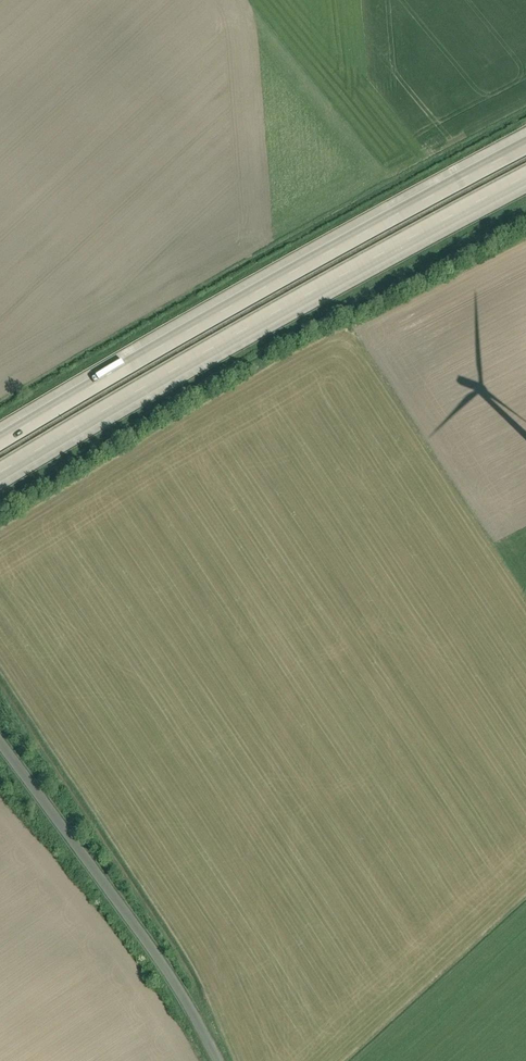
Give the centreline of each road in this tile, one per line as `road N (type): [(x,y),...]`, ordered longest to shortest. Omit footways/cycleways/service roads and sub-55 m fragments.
road 1 (motorway): [(0,476),(525,182)]
road 2 (motorway): [(525,143),(0,436)]
road 3 (unclassified): [(213,1060),(175,987),(0,747)]

